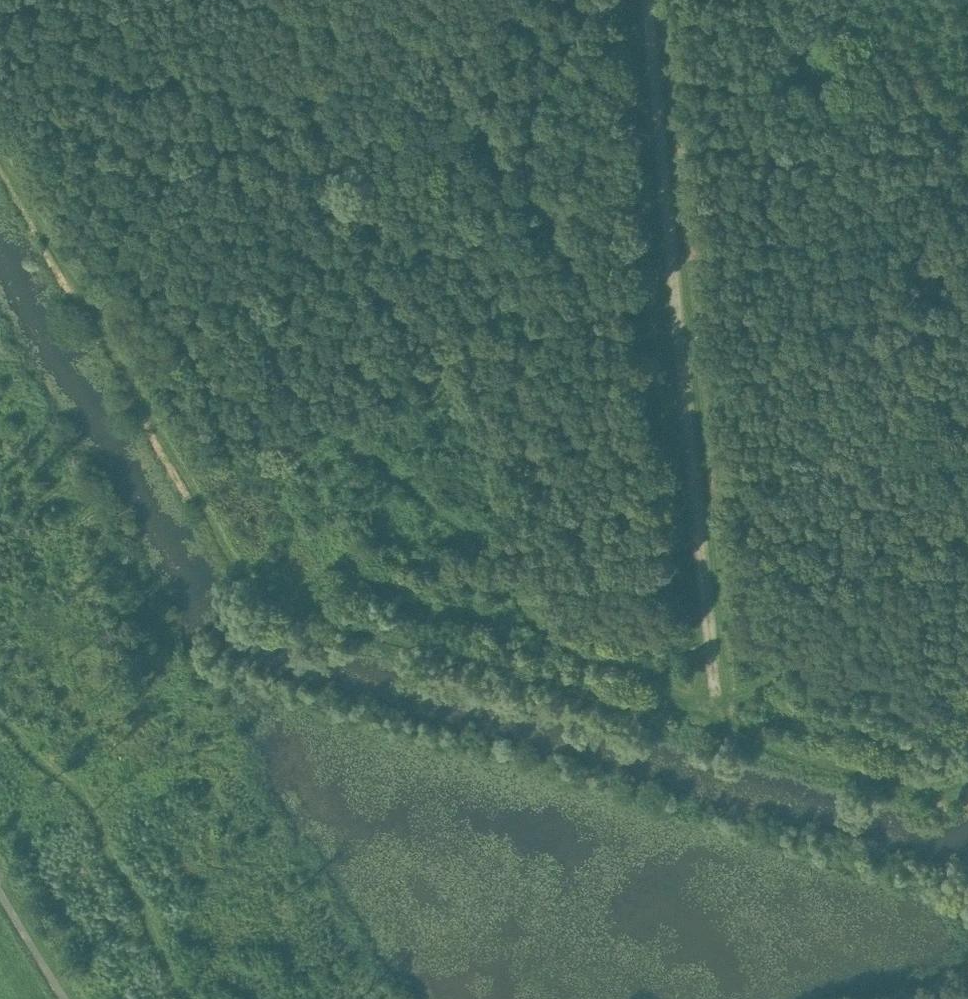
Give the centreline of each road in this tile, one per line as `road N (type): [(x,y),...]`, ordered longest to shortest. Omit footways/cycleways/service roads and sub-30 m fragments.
road 1 (track): [(718,717),(637,705),(253,582),(0,148)]
road 2 (track): [(718,717),(649,0)]
road 3 (track): [(718,717),(755,736),(922,784),(967,768)]

